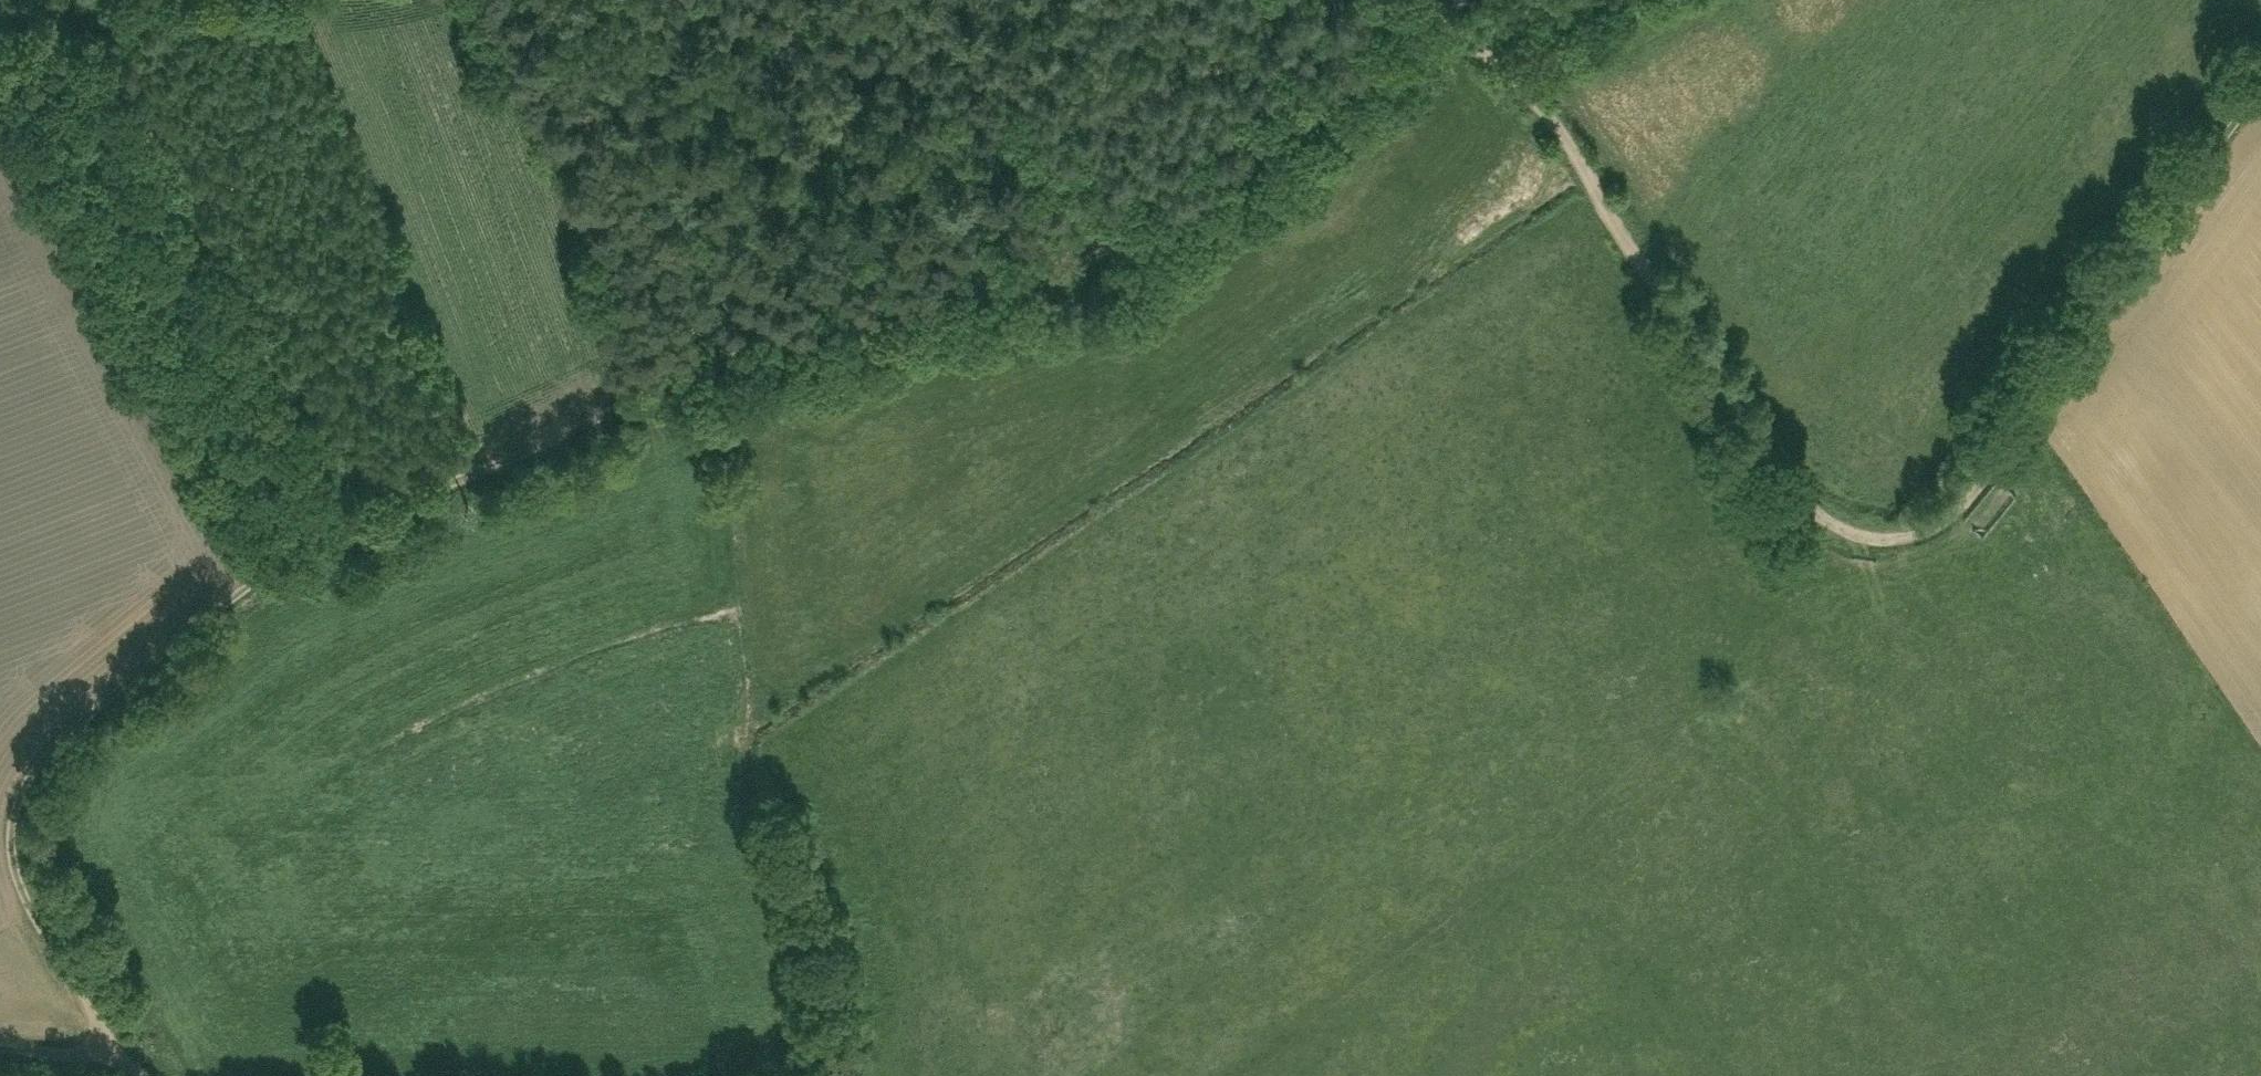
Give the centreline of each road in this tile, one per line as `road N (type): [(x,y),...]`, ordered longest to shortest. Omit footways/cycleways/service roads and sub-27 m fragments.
road 1 (track): [(113,1058),(11,876),(3,814),(32,756),(116,677),(328,526),(675,380),(863,314),(1102,250),(1185,195),(1417,10),(1517,86),(1558,129),(1642,269),(1803,500),(1852,531),(1915,538),(1961,512),(2260,79)]

